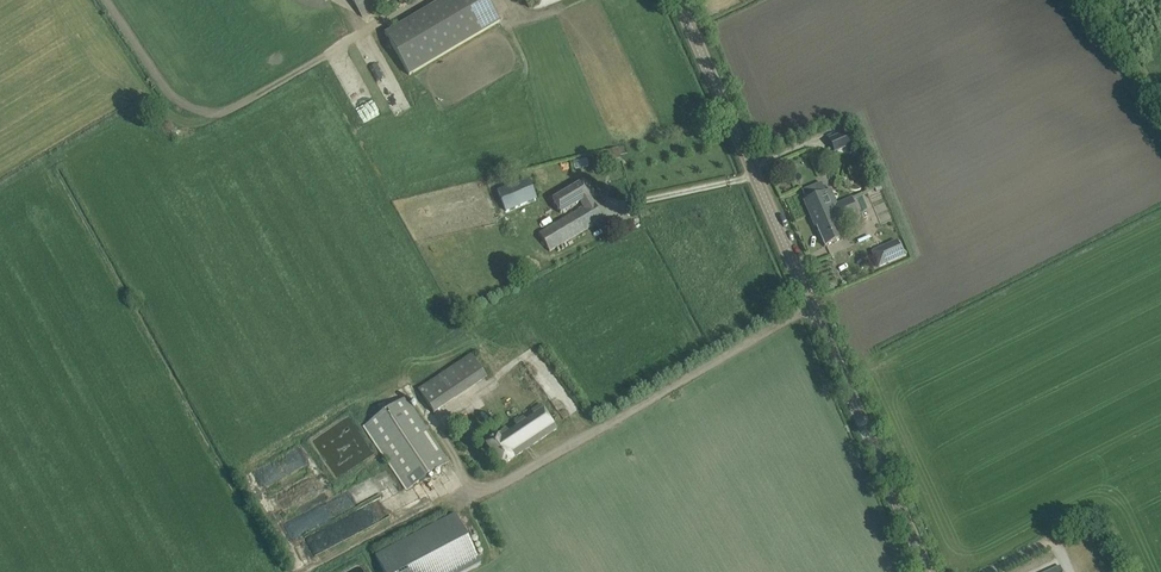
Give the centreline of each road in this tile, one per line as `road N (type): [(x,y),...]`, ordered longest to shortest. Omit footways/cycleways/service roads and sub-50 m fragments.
road 1 (unclassified): [(927,571),(677,0)]

